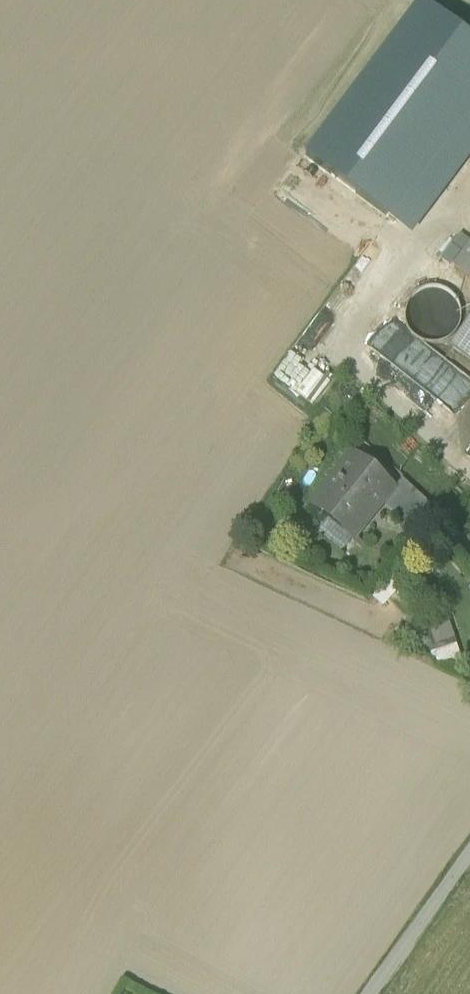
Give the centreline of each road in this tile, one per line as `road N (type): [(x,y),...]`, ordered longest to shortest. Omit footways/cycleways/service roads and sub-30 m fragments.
road 1 (unclassified): [(371,993),(469,853)]

